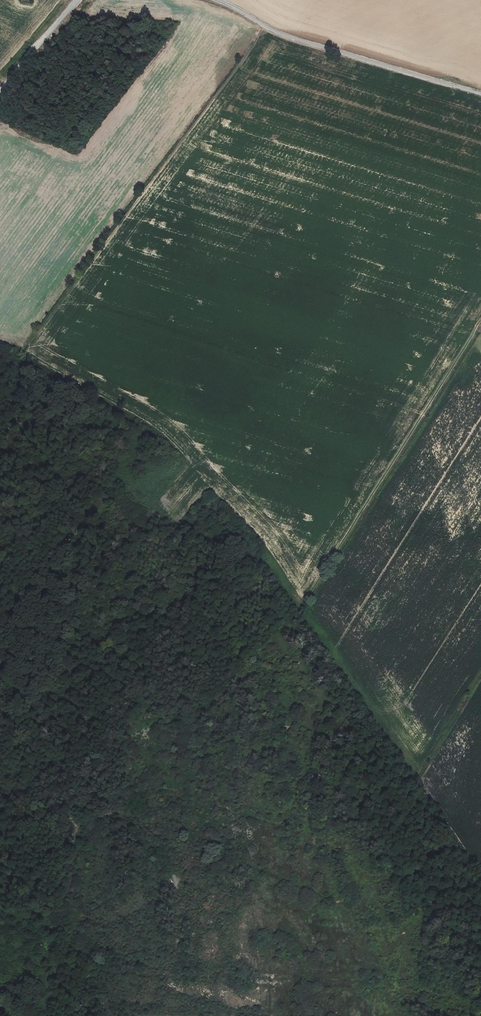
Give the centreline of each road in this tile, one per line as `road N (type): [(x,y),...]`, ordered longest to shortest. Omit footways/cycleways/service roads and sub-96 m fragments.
road 1 (unclassified): [(220,0),(288,37),(480,94)]
road 2 (track): [(0,870),(10,888),(28,897),(81,896),(117,960),(120,994),(134,1015)]

